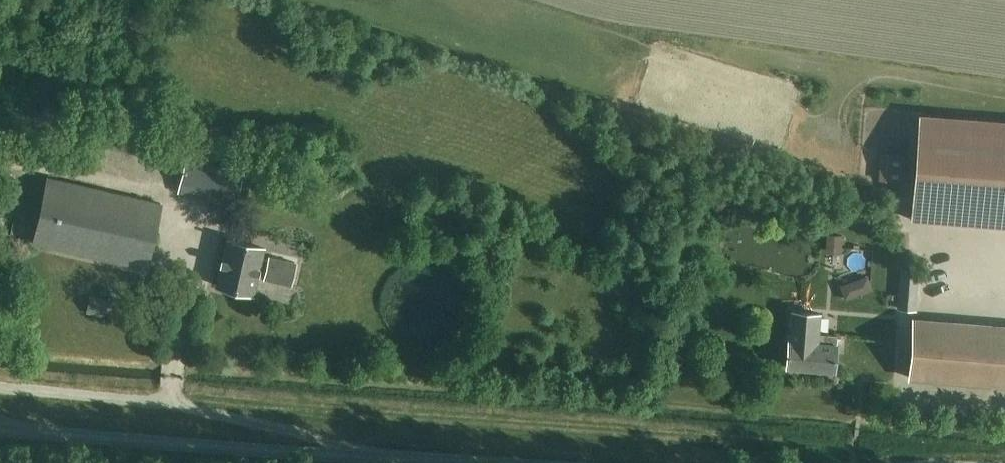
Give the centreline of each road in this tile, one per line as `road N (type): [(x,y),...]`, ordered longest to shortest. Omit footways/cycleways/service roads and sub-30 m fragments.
road 1 (unclassified): [(0,387),(171,402),(374,457)]
road 2 (unclassified): [(374,457),(5,426)]

